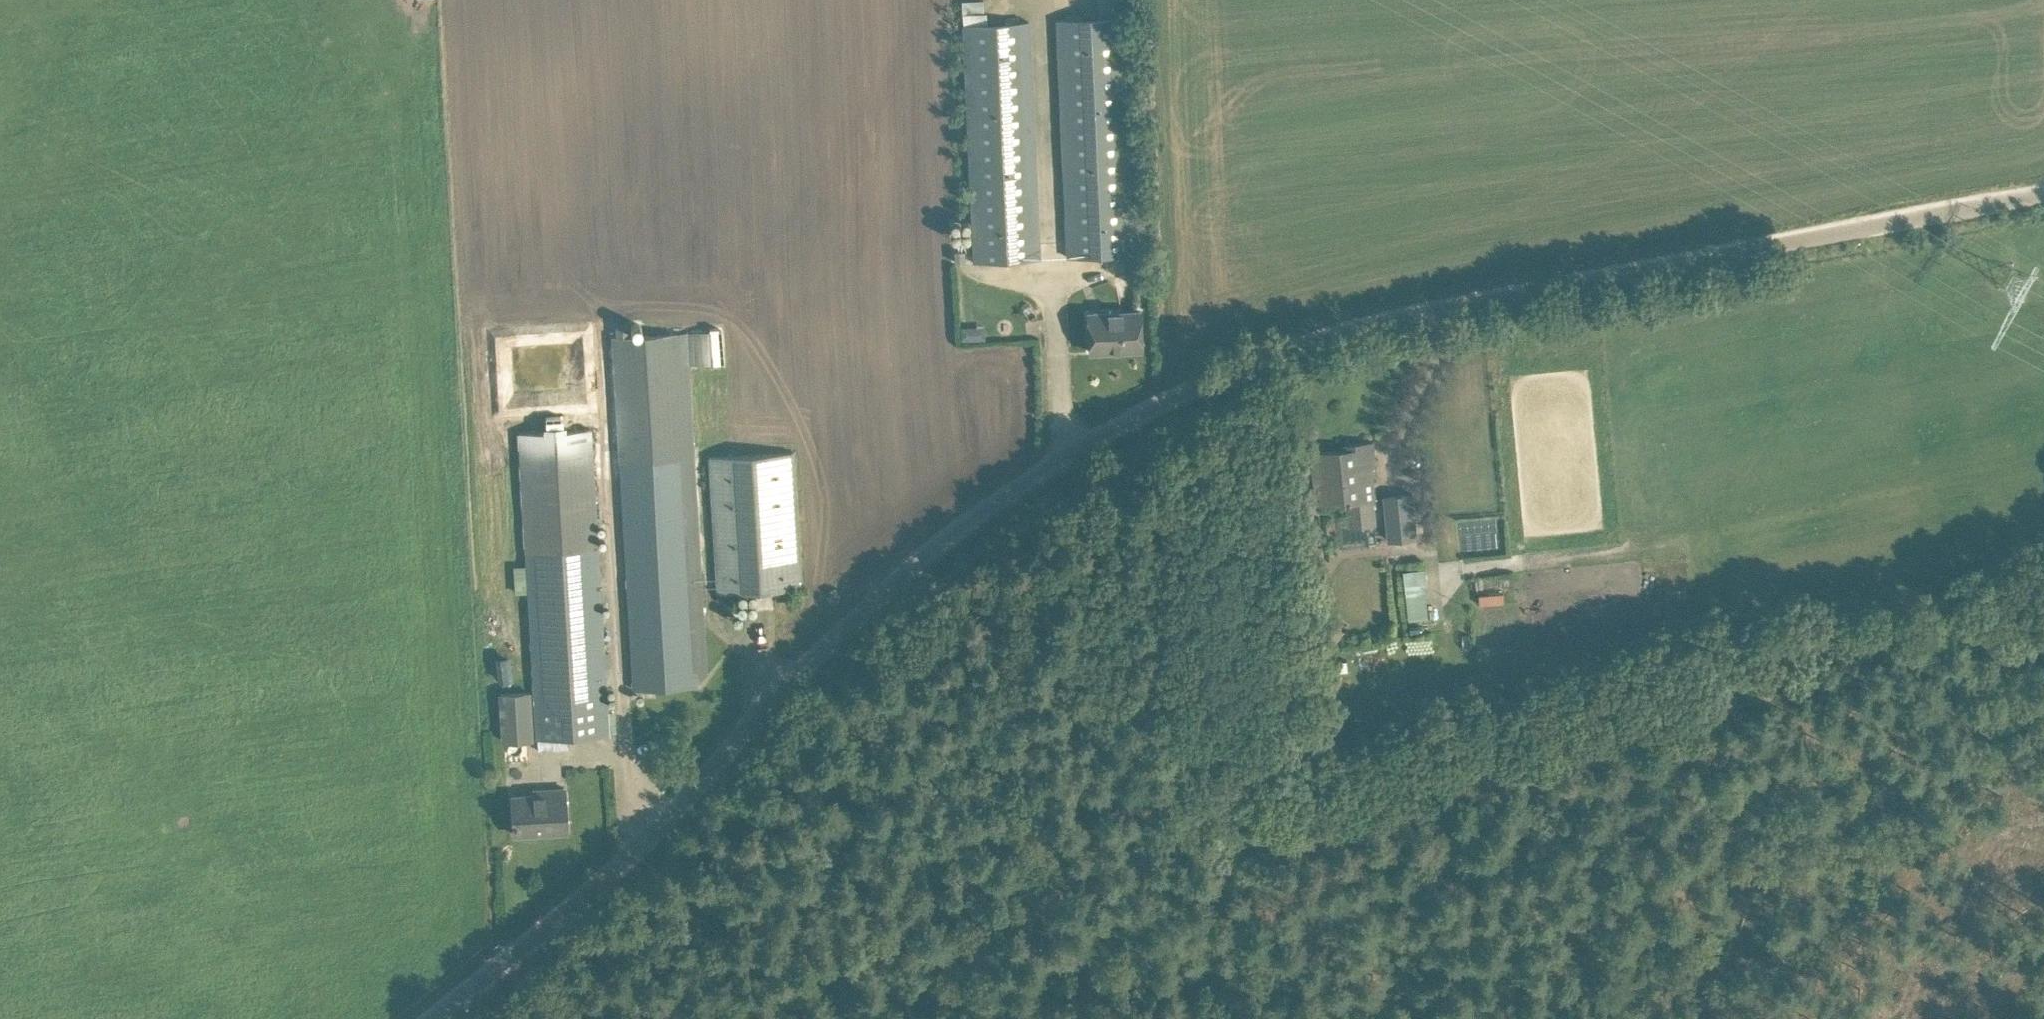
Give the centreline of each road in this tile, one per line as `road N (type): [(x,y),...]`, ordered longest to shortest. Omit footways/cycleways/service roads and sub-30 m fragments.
road 1 (unclassified): [(438,1018),(574,905),(830,643),(976,517),(1109,428),(1277,349),(2043,194)]

